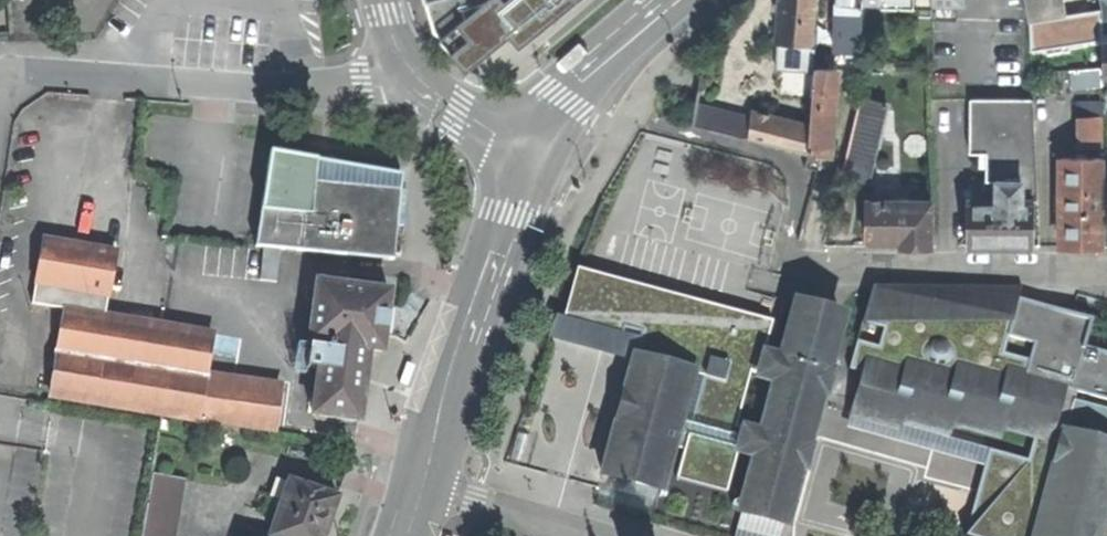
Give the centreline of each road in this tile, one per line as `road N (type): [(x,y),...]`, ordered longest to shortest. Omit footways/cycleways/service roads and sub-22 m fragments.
road 1 (residential): [(413,76),(380,86),(272,88),(29,70),(7,89),(0,127)]
road 2 (secondary): [(532,166),(401,535)]
road 3 (residential): [(1106,271),(821,267)]
road 4 (secondary): [(678,0),(569,100),(532,166)]
road 5 (residential): [(0,423),(87,440),(102,466),(90,535)]
road 6 (secondary): [(413,76),(532,166)]

